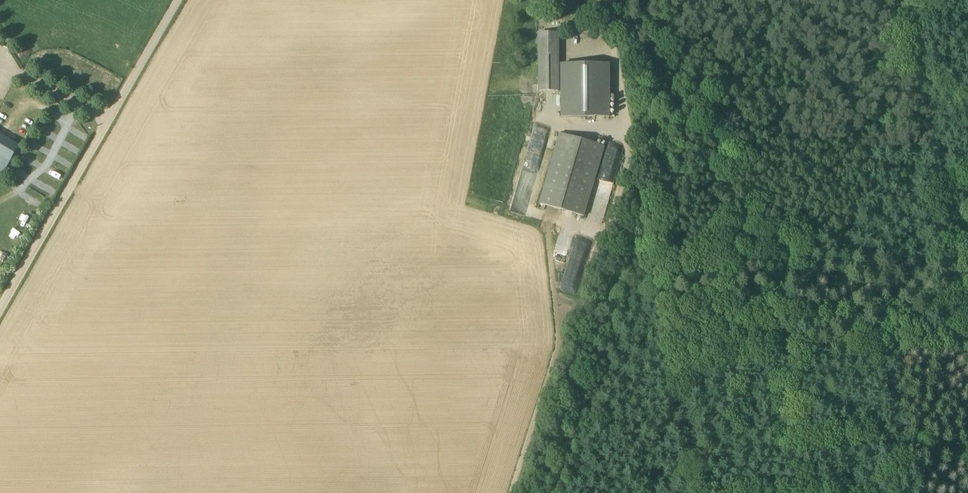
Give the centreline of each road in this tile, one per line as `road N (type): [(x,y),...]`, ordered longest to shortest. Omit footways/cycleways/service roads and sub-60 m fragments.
road 1 (unclassified): [(0,312),(178,0)]
road 2 (track): [(516,492),(629,157)]
road 3 (track): [(910,0),(967,326)]
road 4 (track): [(629,157),(691,454)]
road 5 (track): [(967,449),(691,454)]

